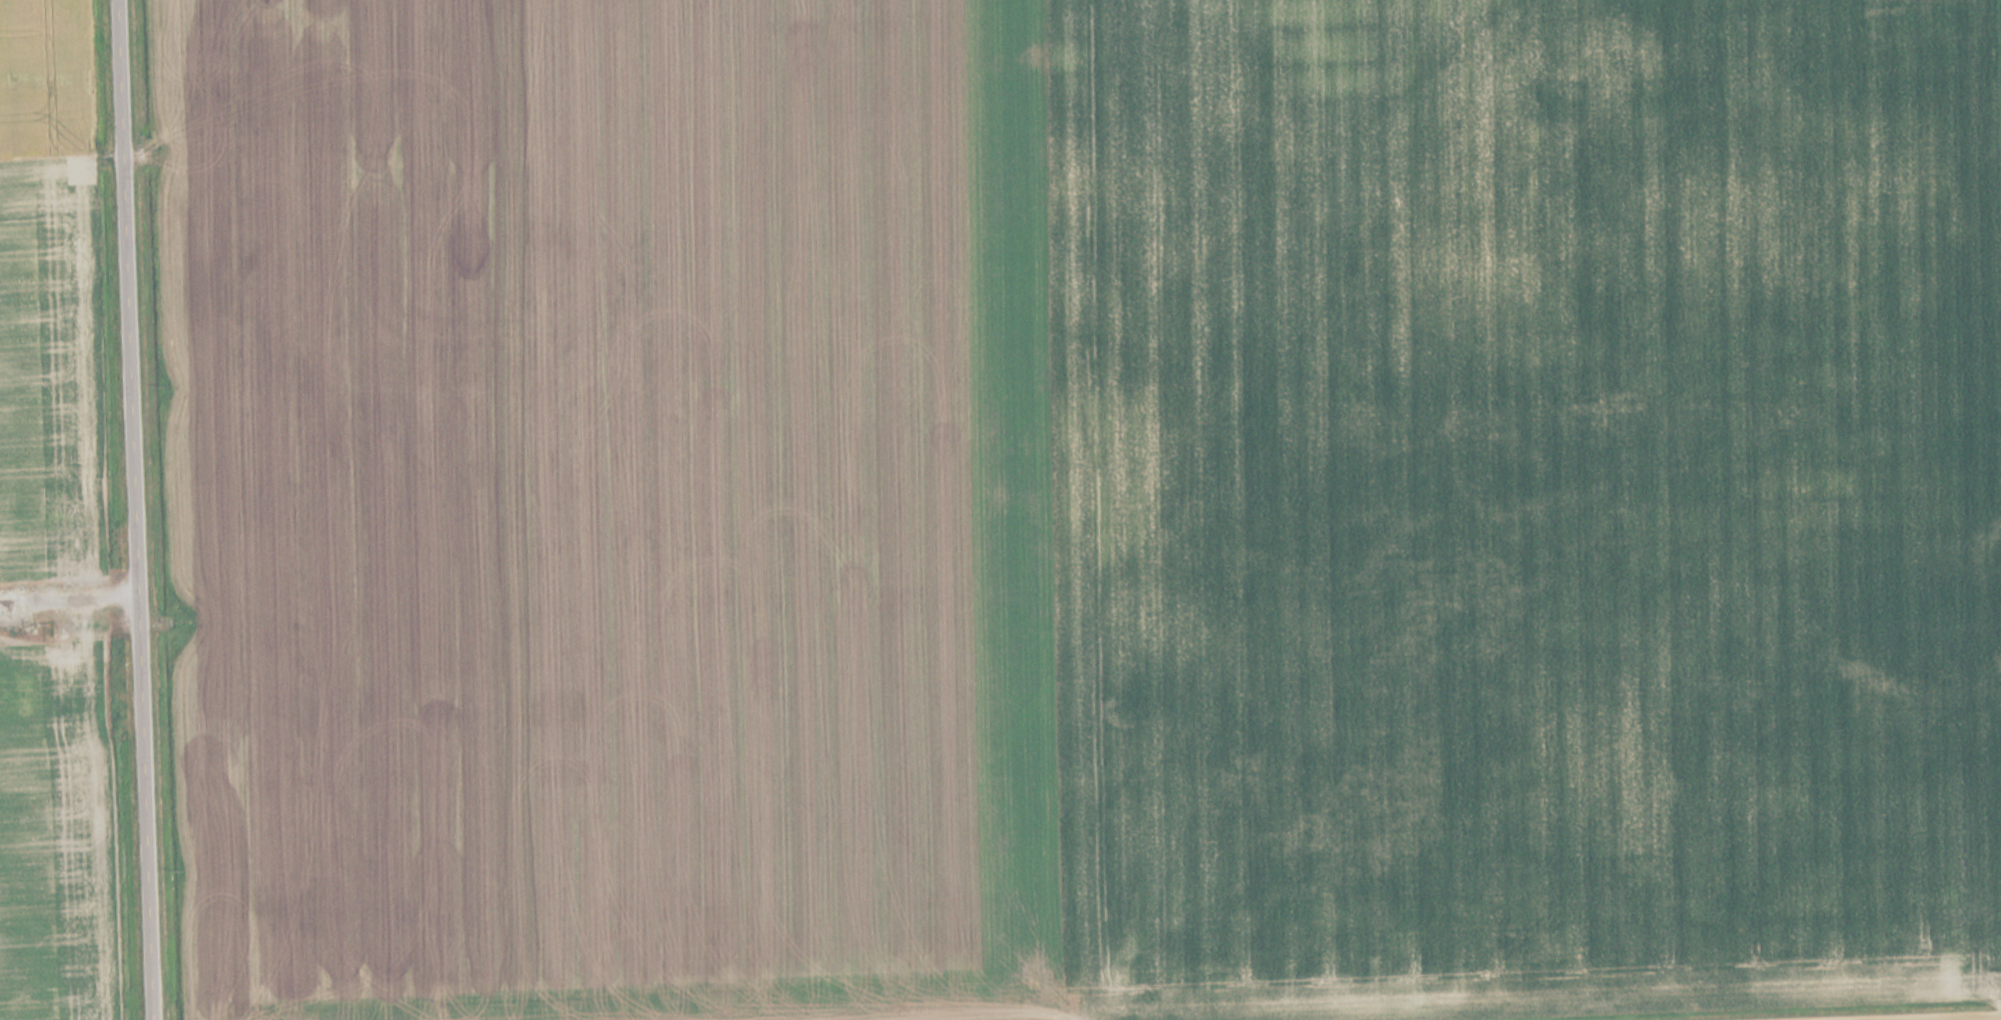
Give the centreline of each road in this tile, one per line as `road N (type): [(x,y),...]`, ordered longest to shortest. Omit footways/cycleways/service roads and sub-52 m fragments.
road 1 (residential): [(159,1019),(143,0)]

